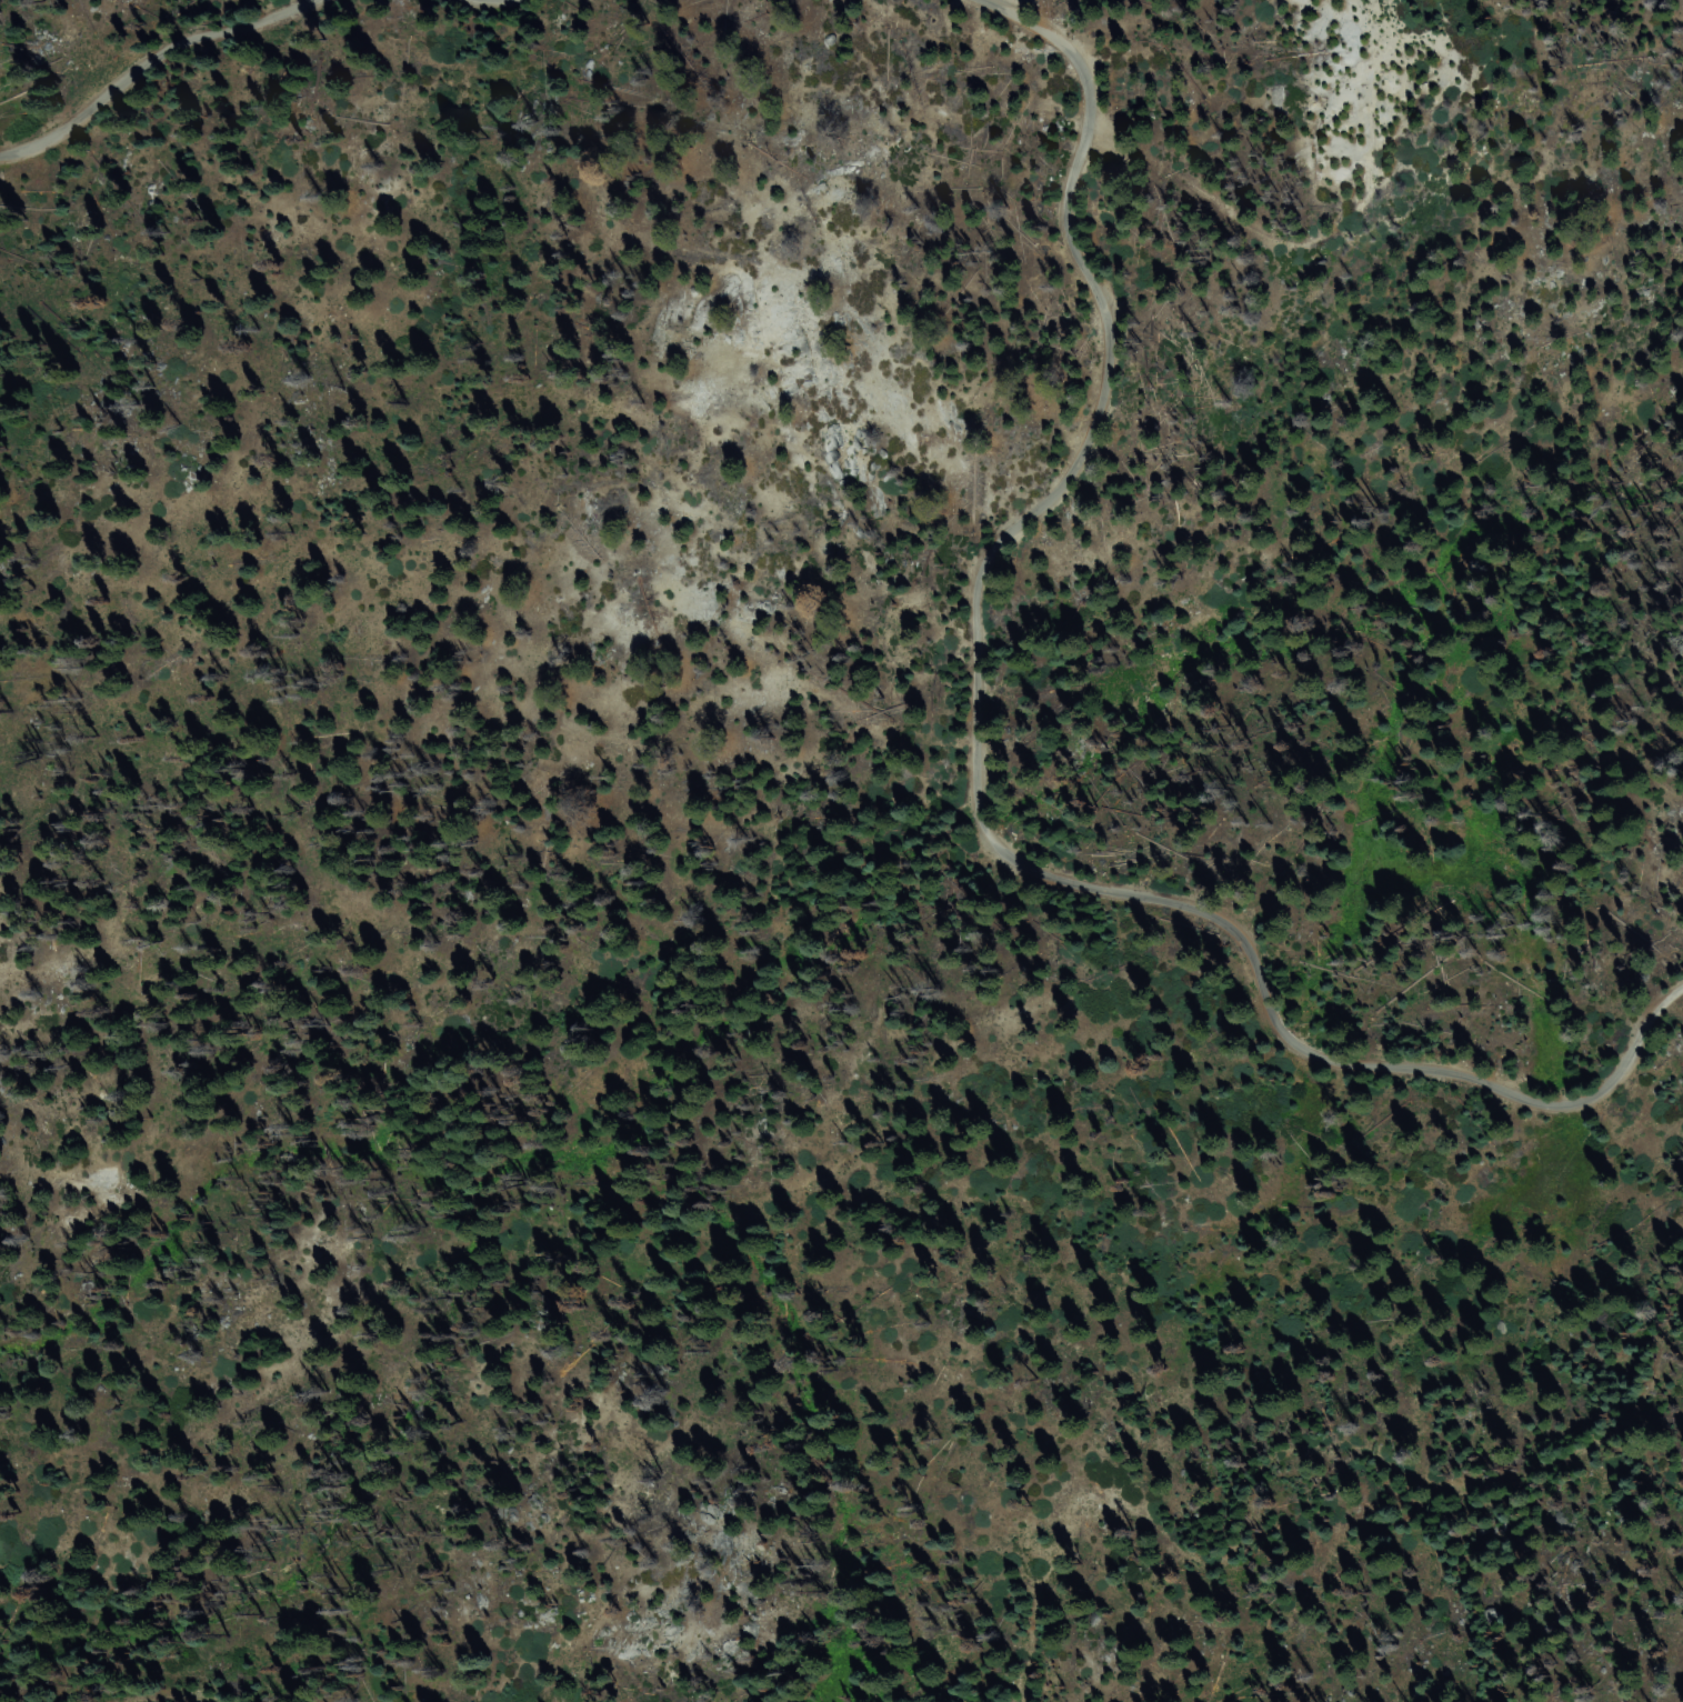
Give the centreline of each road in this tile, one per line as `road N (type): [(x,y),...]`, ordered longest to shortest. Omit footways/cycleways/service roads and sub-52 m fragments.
road 1 (track): [(984,0),(1049,32),(1071,50),(1083,77),(1092,106),(1071,222),(1108,352),(1085,455),(1002,538),(973,580),(968,744),(976,822),(995,849),(1043,880),(1161,899),(1204,915),(1233,935),(1296,1050),(1333,1067),(1467,1080),(1520,1103),(1563,1107),(1601,1089),(1640,1027),(1682,988)]
road 2 (track): [(0,156),(40,142),(181,42),(320,0)]
road 3 (track): [(1038,1701),(1105,1520)]

